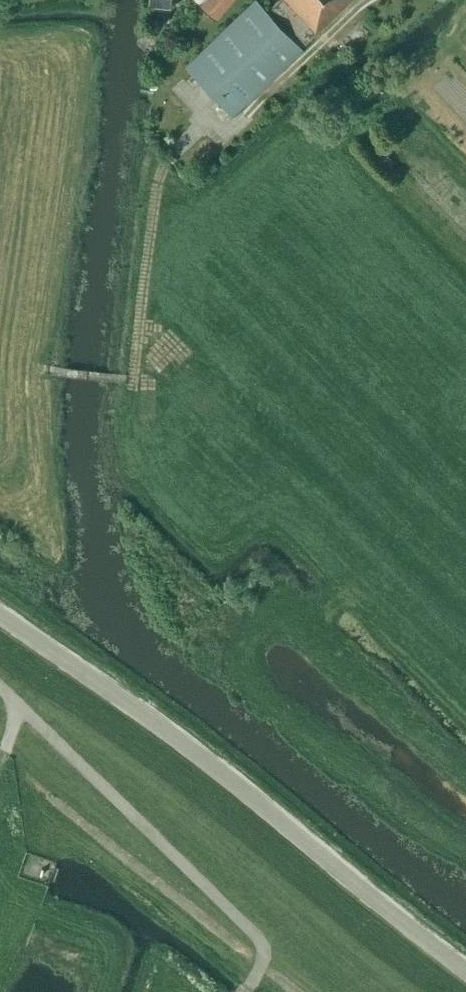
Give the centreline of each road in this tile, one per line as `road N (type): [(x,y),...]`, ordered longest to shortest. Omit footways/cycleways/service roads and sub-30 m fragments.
road 1 (tertiary): [(465,974),(0,614)]

